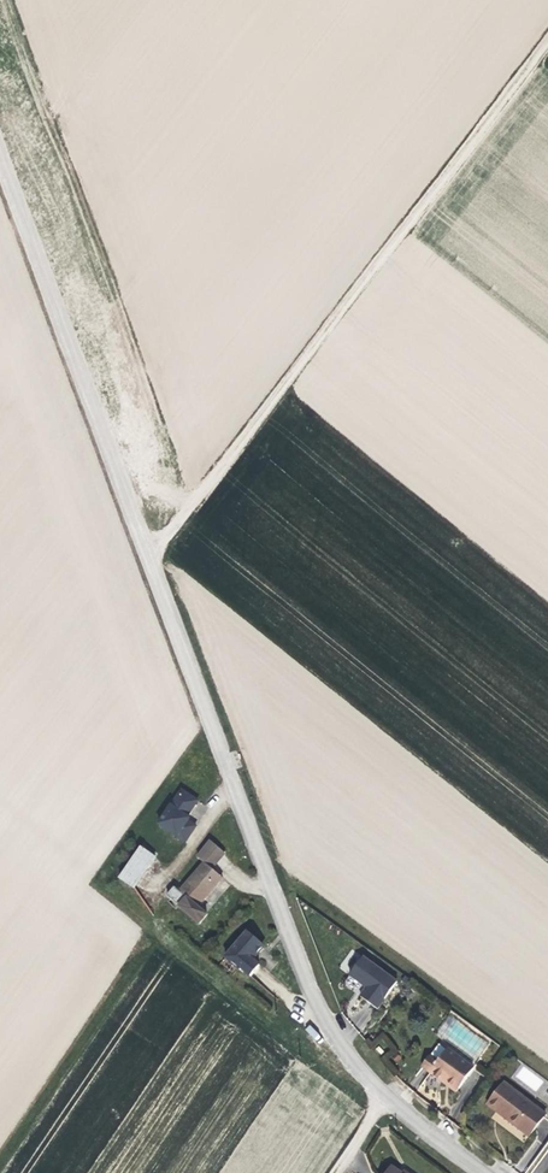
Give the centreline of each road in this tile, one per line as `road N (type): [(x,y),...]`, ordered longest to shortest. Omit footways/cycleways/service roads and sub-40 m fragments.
road 1 (unclassified): [(265,866),(0,155)]
road 2 (track): [(547,39),(150,557)]
road 3 (residential): [(486,1172),(381,1095),(341,1042),(304,973),(265,866)]

